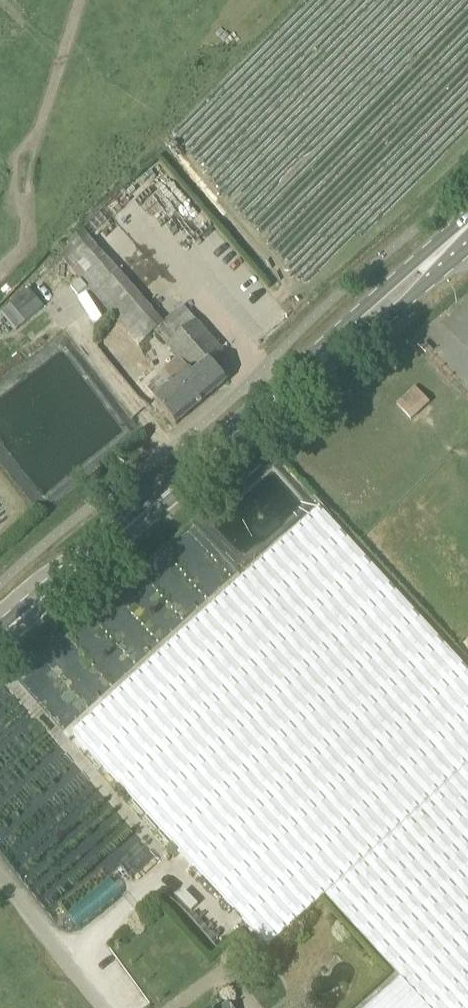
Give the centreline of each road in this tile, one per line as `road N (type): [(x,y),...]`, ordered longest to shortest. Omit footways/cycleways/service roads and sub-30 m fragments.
road 1 (primary): [(0,637),(467,236)]
road 2 (unclassified): [(0,878),(98,1007)]

